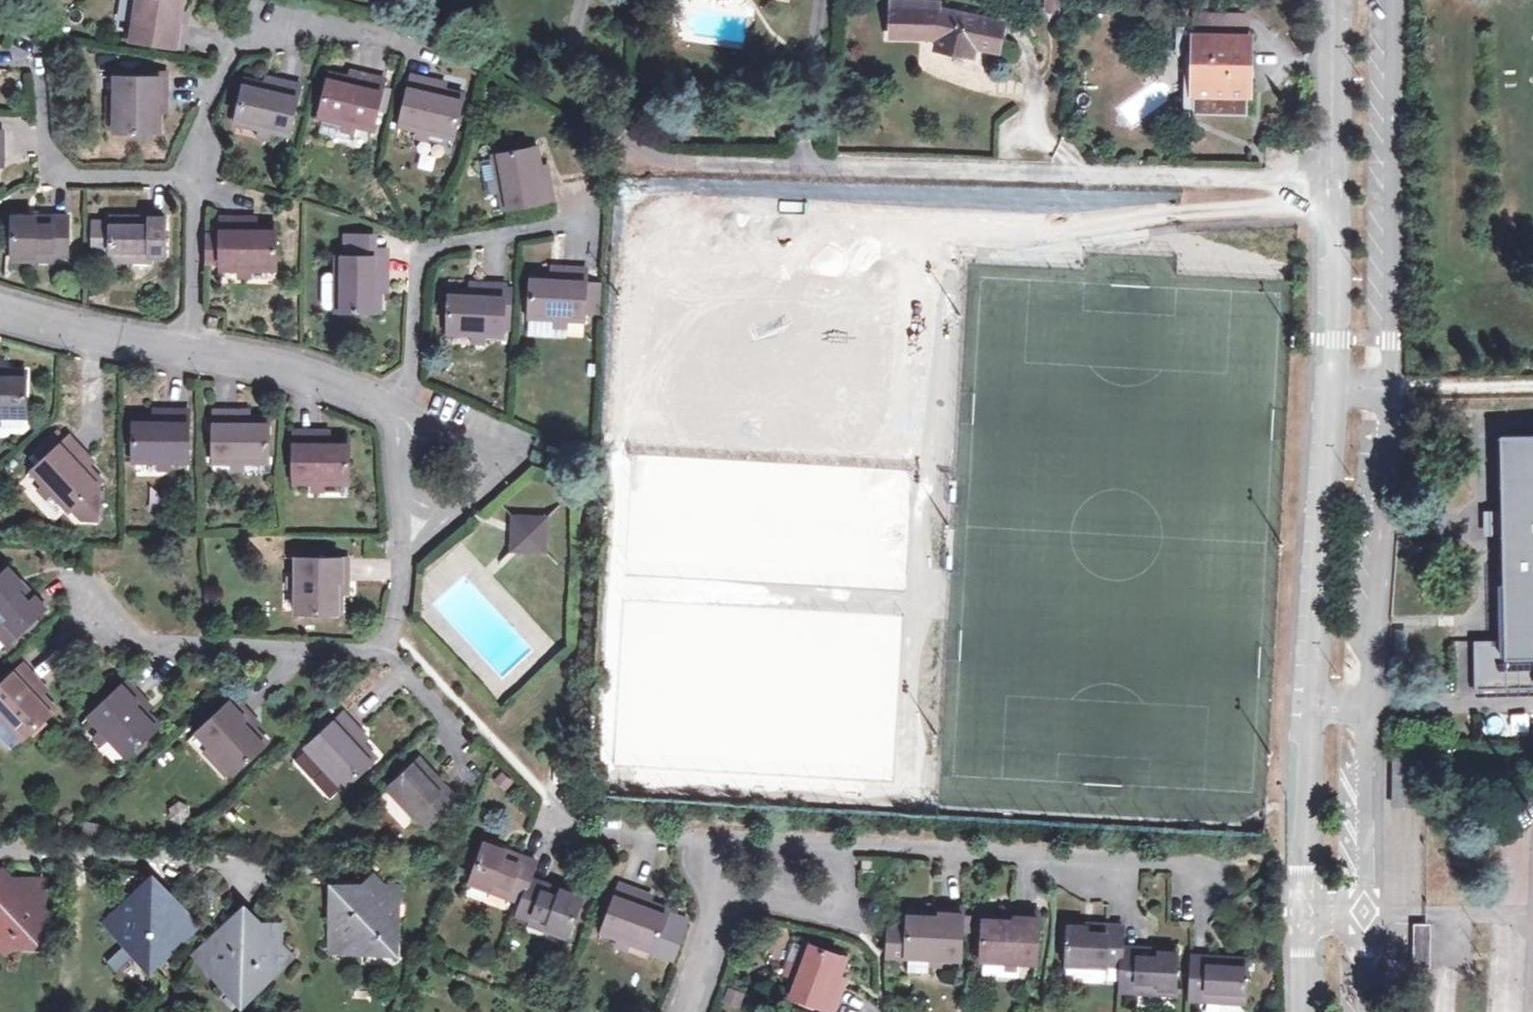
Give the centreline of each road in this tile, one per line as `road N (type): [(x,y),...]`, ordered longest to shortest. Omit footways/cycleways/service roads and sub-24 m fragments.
road 1 (tertiary): [(1302,1011),(1302,850),(1338,340),(1339,0)]
road 2 (residential): [(842,847),(1228,865)]
road 3 (residential): [(387,409),(412,376),(420,247),(590,218)]
road 4 (residential): [(384,653),(130,645),(81,586)]
road 5 (residential): [(195,176),(198,134),(239,43),(376,31),(404,46)]
road 6 (residential): [(195,176),(79,176),(49,152),(36,56),(21,57)]
road 7 (residential): [(186,352),(295,372),(387,409)]
road 8 (residential): [(0,307),(186,352)]
road 9 (residential): [(446,514),(488,473),(479,444),(387,409)]
road 10 (residential): [(186,352),(195,176)]
road 11 (residential): [(720,895),(816,909),(838,902),(842,847)]
road 12 (residential): [(547,819),(573,831),(703,840)]
road 13 (residential): [(703,840),(842,847)]
road 14 (residential): [(720,895),(682,1011)]
road 15 (residential): [(384,653),(463,744)]

